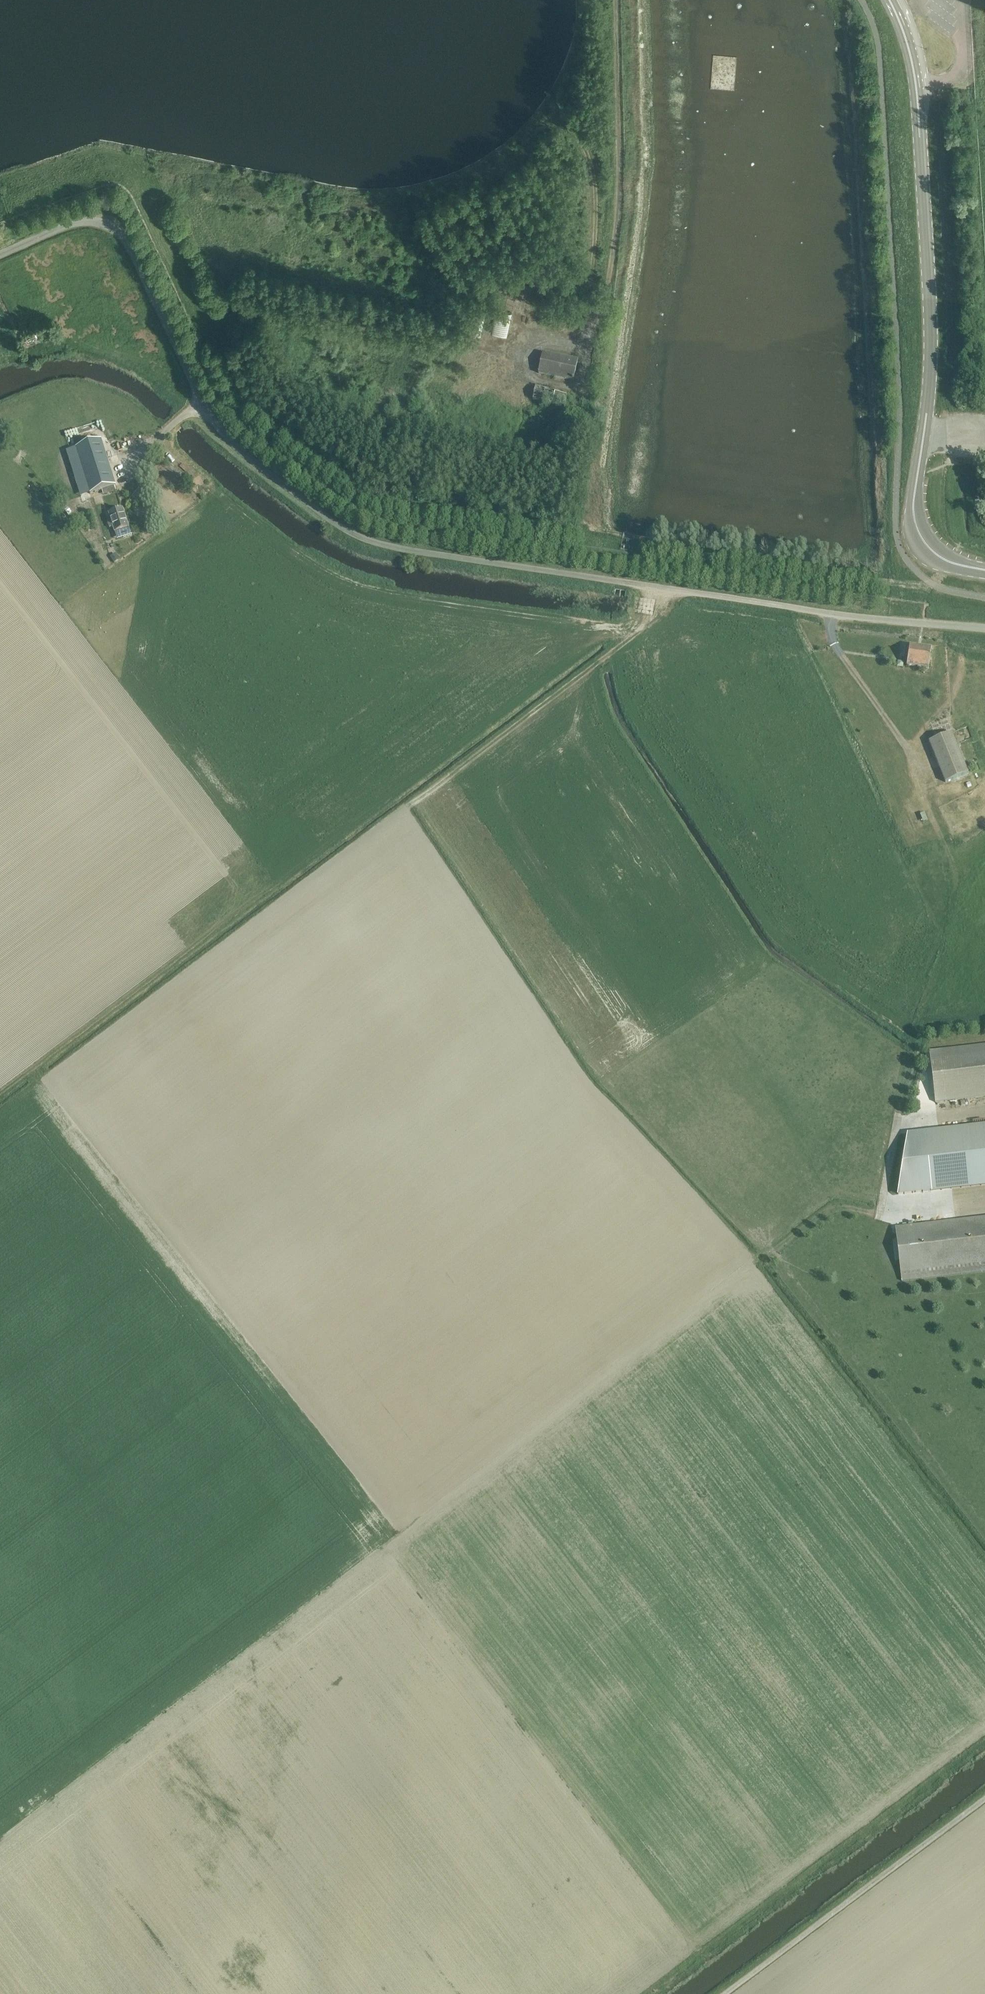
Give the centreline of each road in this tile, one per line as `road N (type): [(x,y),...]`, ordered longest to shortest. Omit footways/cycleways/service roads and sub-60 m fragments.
road 1 (unclassified): [(0,257),(76,224),(107,226),(128,245),(217,426),(362,538),(833,615),(984,628)]
road 2 (tertiary): [(984,571),(940,561),(914,526),(929,299),(915,87),(889,0)]
road 3 (track): [(984,1800),(725,1993)]
road 4 (track): [(752,1266),(828,1212),(889,1218)]

